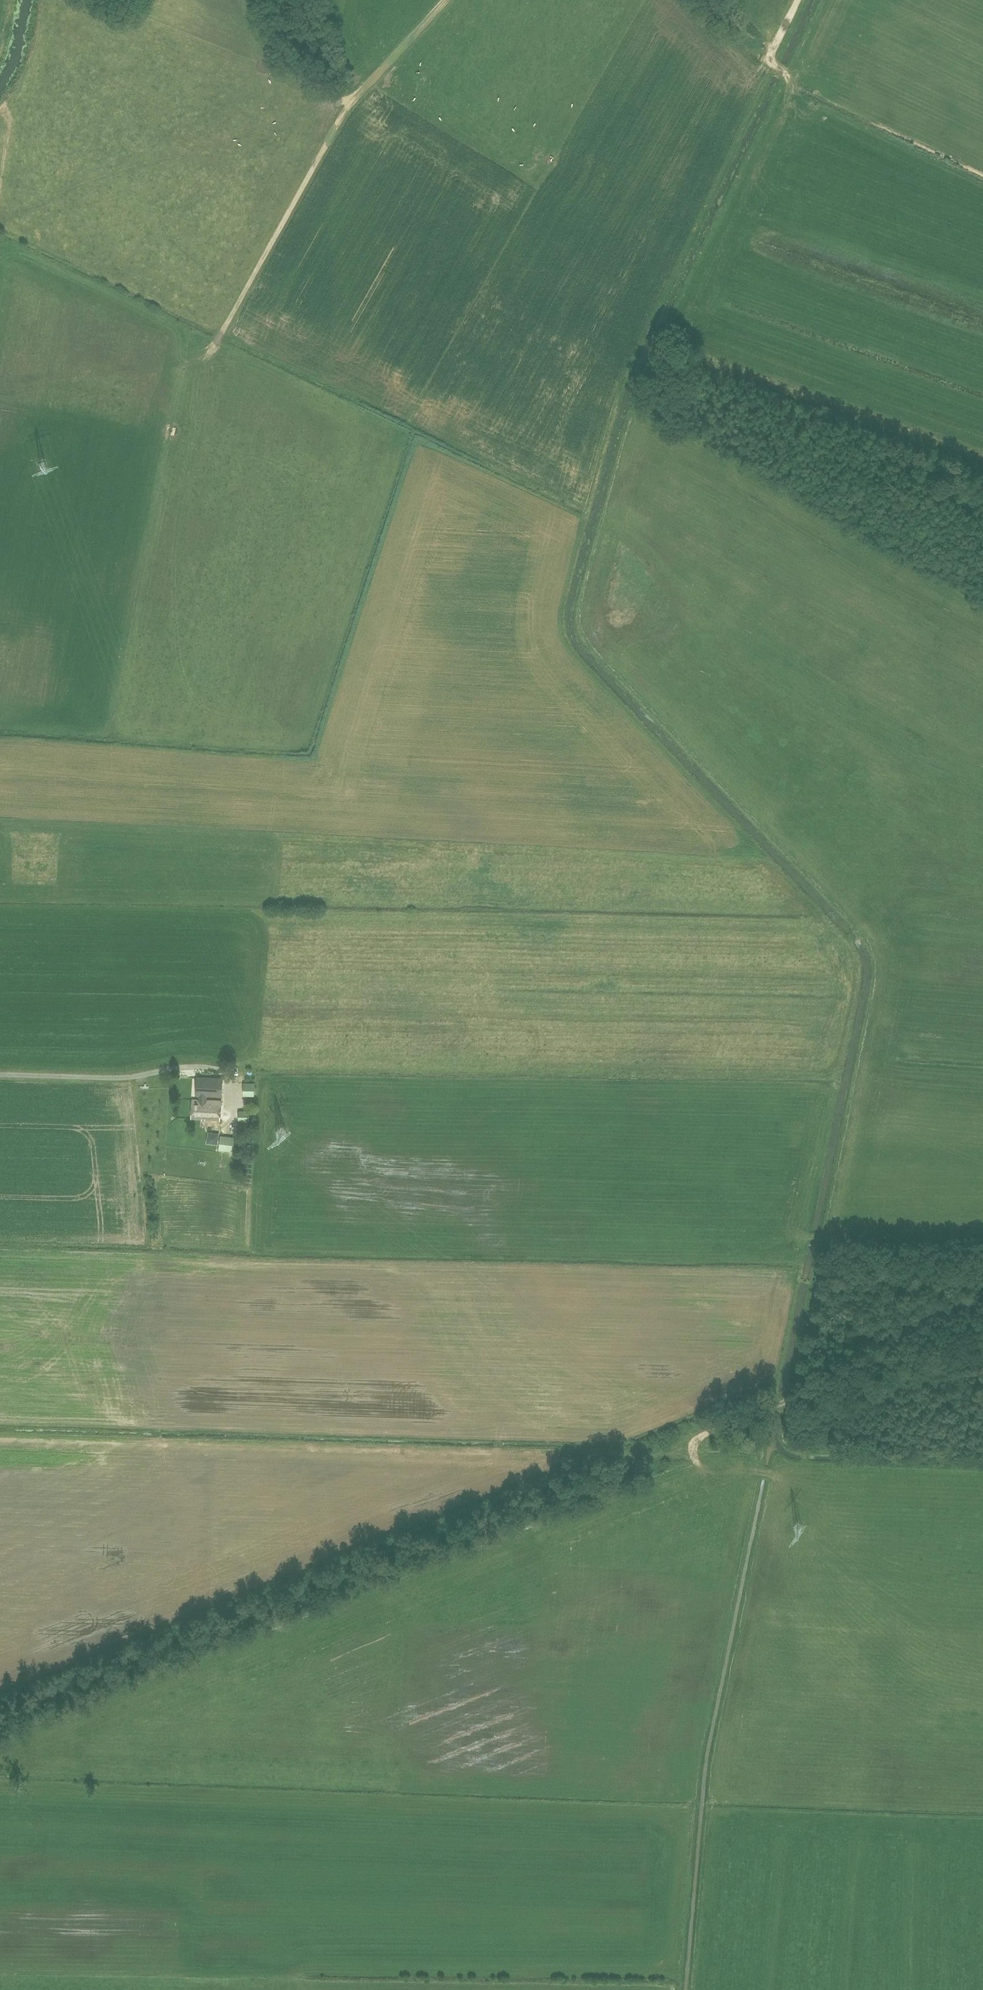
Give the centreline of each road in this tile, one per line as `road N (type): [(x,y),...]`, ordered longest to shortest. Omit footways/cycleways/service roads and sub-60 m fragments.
road 1 (track): [(982,1316),(0,1709)]

